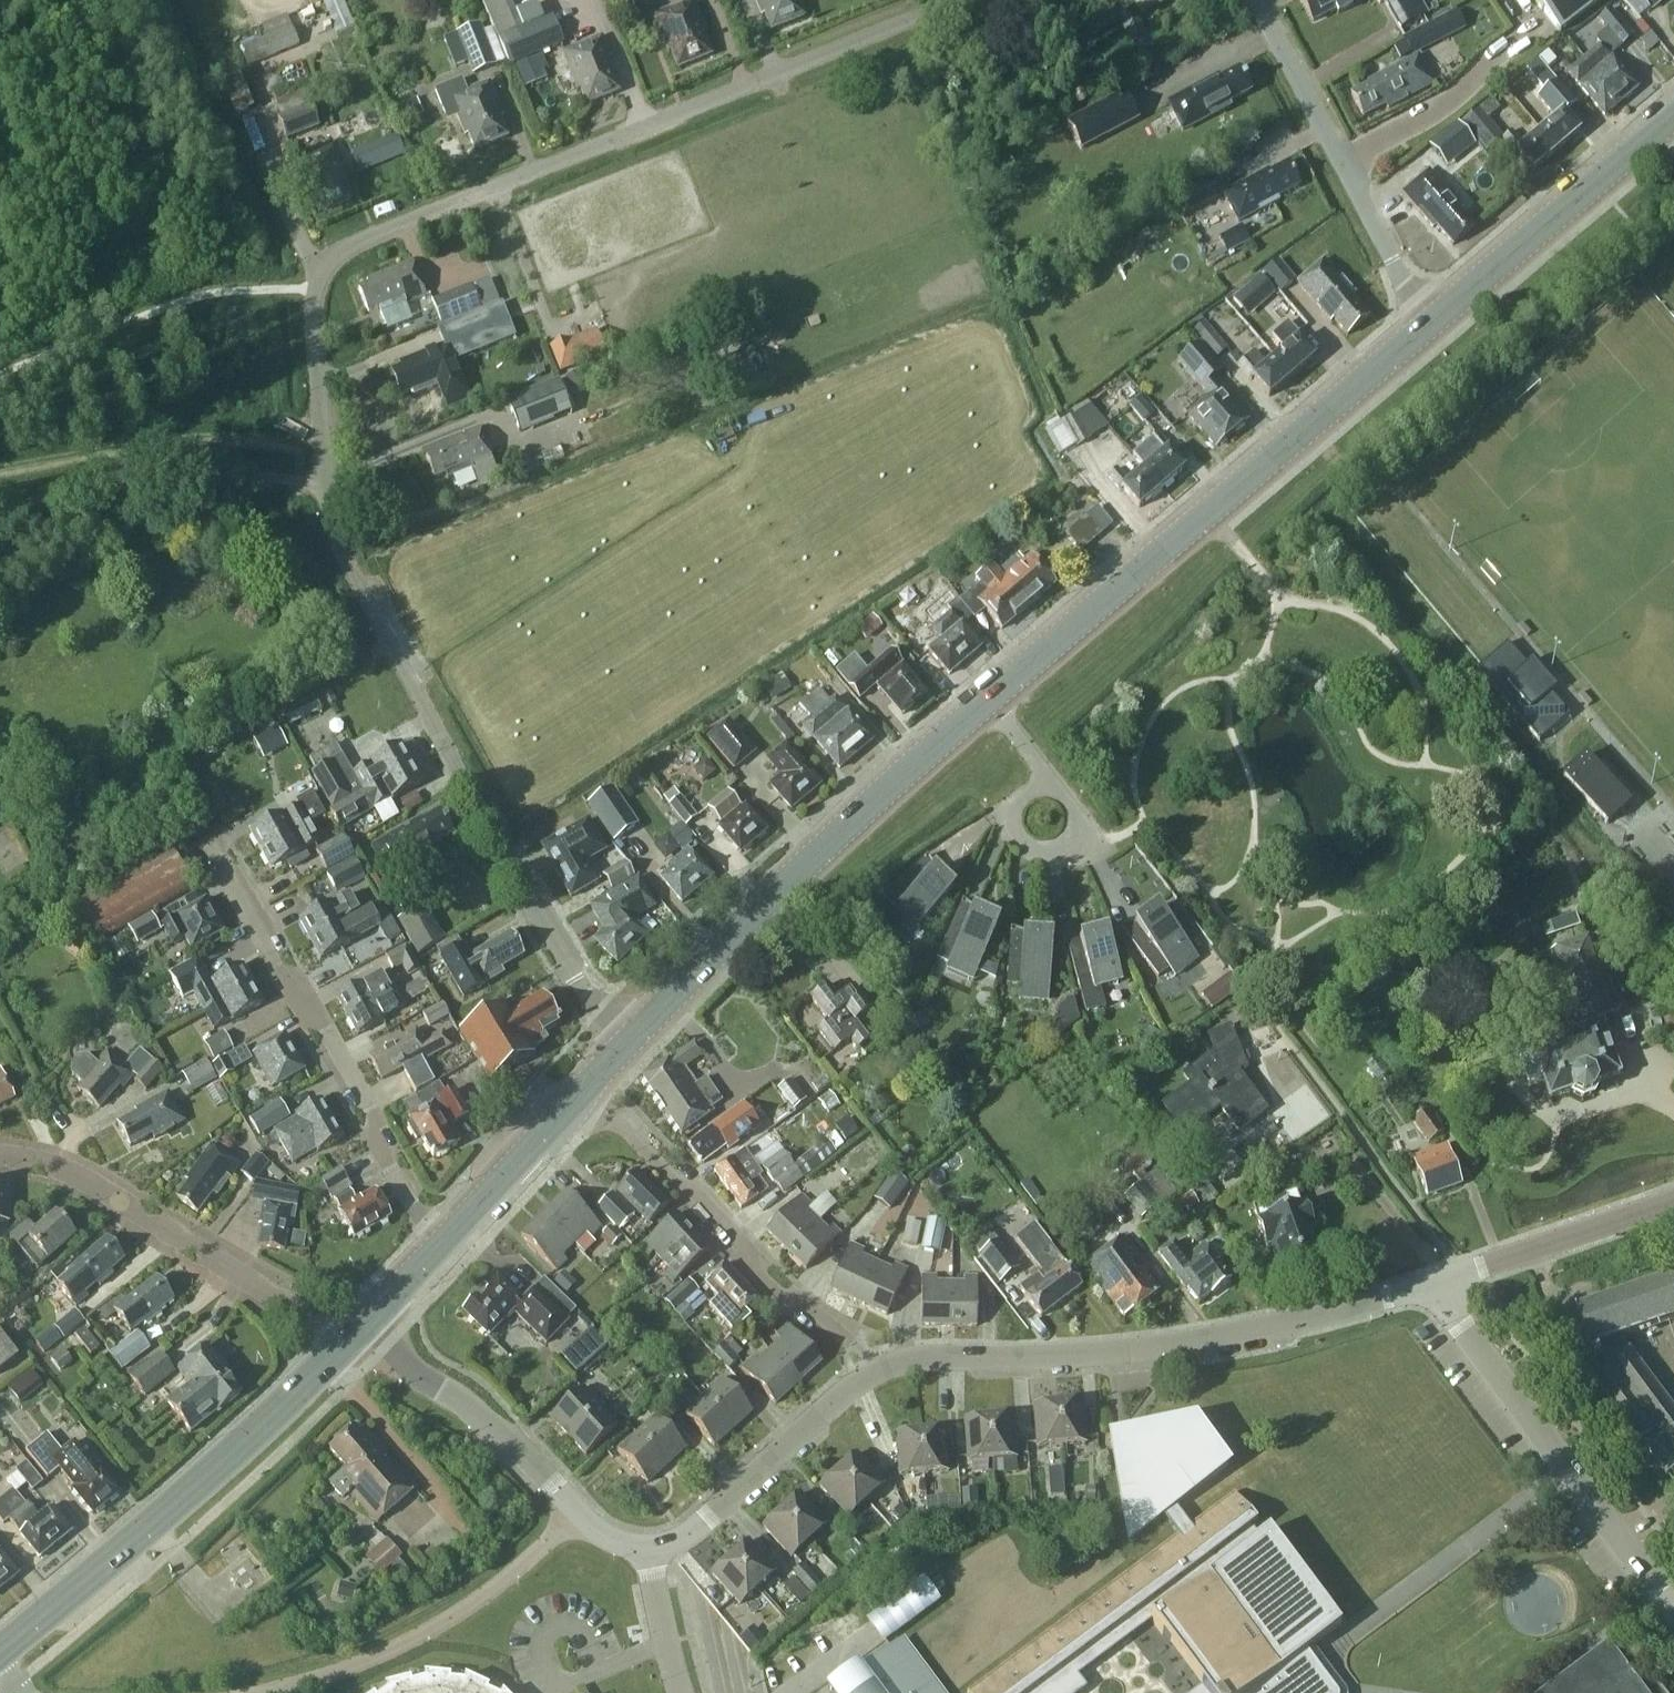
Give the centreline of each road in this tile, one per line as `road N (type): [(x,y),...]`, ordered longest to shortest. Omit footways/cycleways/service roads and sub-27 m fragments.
road 1 (residential): [(618,1052),(344,562),(329,512),(313,281),(325,262),(380,232),(963,0)]
road 2 (primary): [(988,697),(1426,324)]
road 3 (tertiary): [(1431,1283),(1262,1331),(1096,1356),(886,1365)]
road 4 (primary): [(618,1052),(988,697)]
road 5 (primary): [(0,1649),(266,1421),(350,1336)]
road 6 (residential): [(437,1246),(206,840)]
road 7 (residential): [(886,1365),(779,1297),(582,1090)]
road 8 (tertiary): [(1673,1615),(1431,1283)]
road 9 (residential): [(350,1336),(67,1169),(0,1154)]
road 10 (residential): [(243,1692),(407,1642),(513,1573),(576,1510)]
road 11 (residential): [(1426,324),(1253,0)]
road 12 (track): [(0,509),(196,474),(327,487)]
road 13 (primary): [(1426,324),(1673,117)]
road 14 (tertiary): [(886,1365),(815,1417),(705,1523),(675,1542),(647,1547)]
road 15 (tertiary): [(576,1510),(496,1428),(350,1336)]
road 16 (tertiary): [(1673,1200),(1431,1283)]
road 17 (primary): [(437,1246),(582,1090)]
road 18 (residential): [(1086,843),(1054,861),(1031,856),(1011,839),(1001,820),(1008,804),(1047,778)]
road 19 (residential): [(680,1692),(647,1547)]
road 20 (primary): [(350,1336),(437,1246)]

